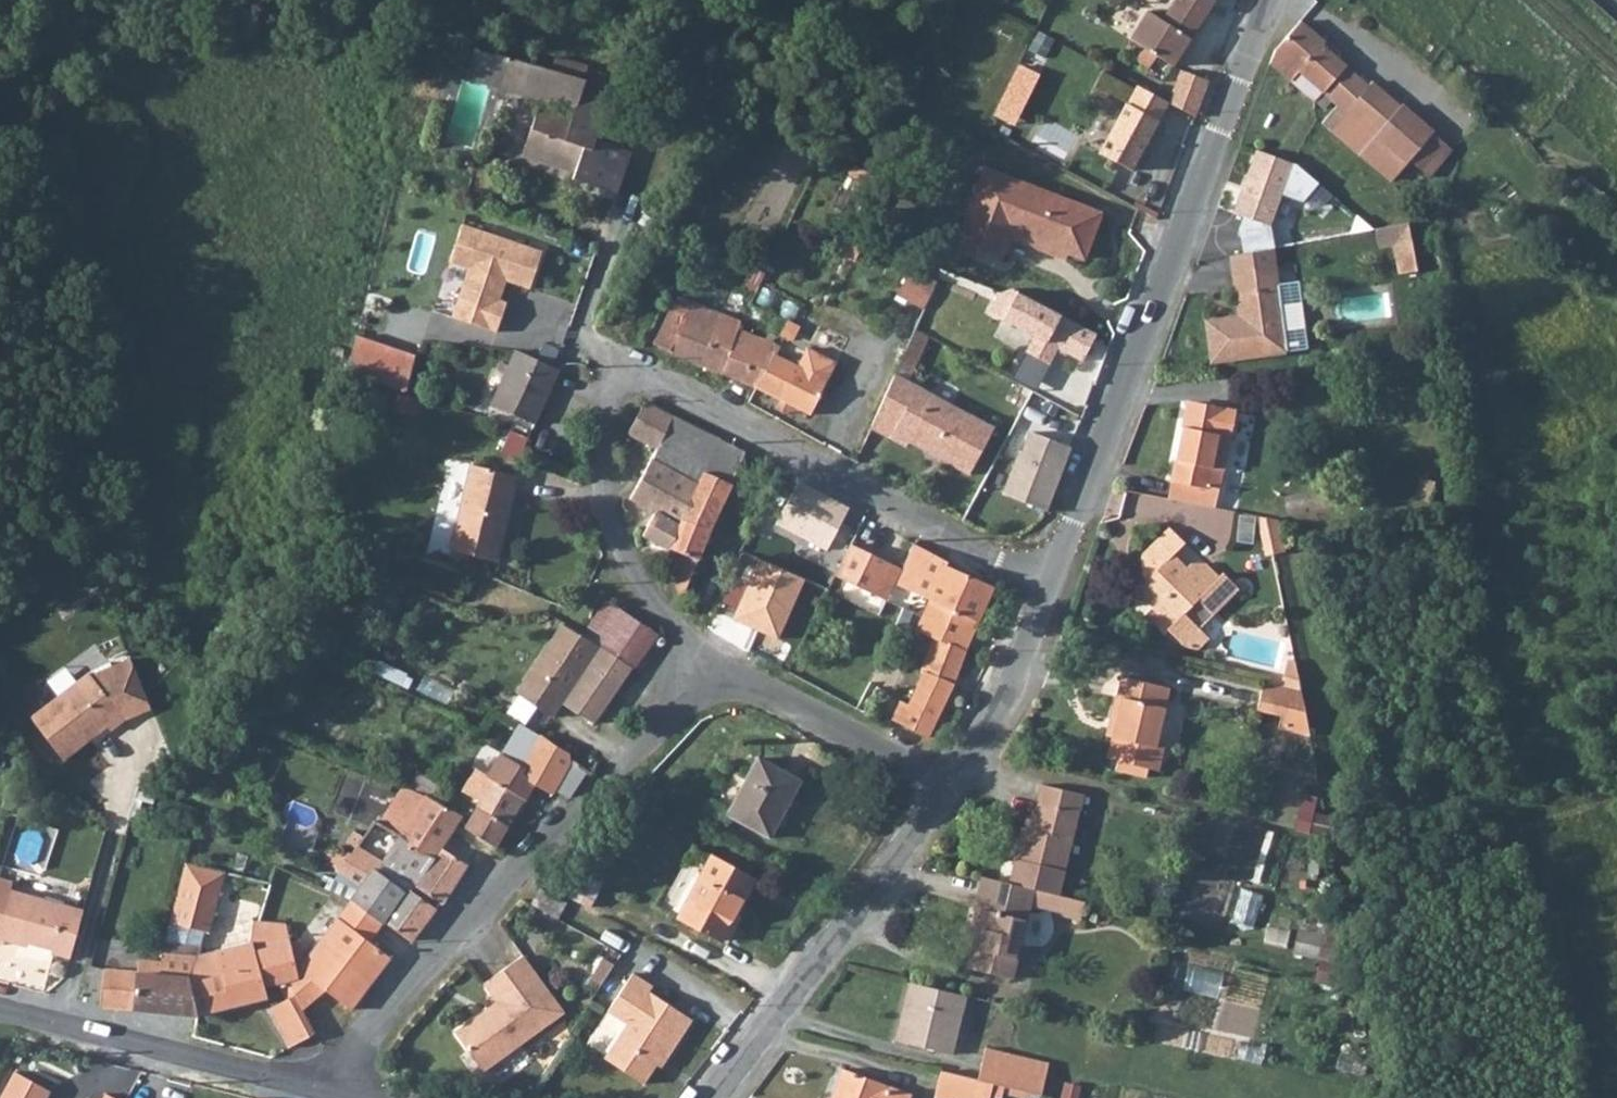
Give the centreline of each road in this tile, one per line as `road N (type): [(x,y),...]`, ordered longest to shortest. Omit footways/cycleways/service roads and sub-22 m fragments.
road 1 (residential): [(1049,593),(664,384),(639,380),(614,400),(608,433),(603,480),(615,540),(661,617),(728,673)]
road 2 (residential): [(1049,593),(1271,0)]
road 3 (residential): [(318,1087),(395,986),(654,725),(728,673)]
road 4 (residential): [(710,1097),(941,793)]
road 5 (residential): [(318,1087),(0,1009)]
road 6 (residential): [(941,793),(728,673)]
road 7 (residential): [(941,793),(1016,671),(1049,593)]

